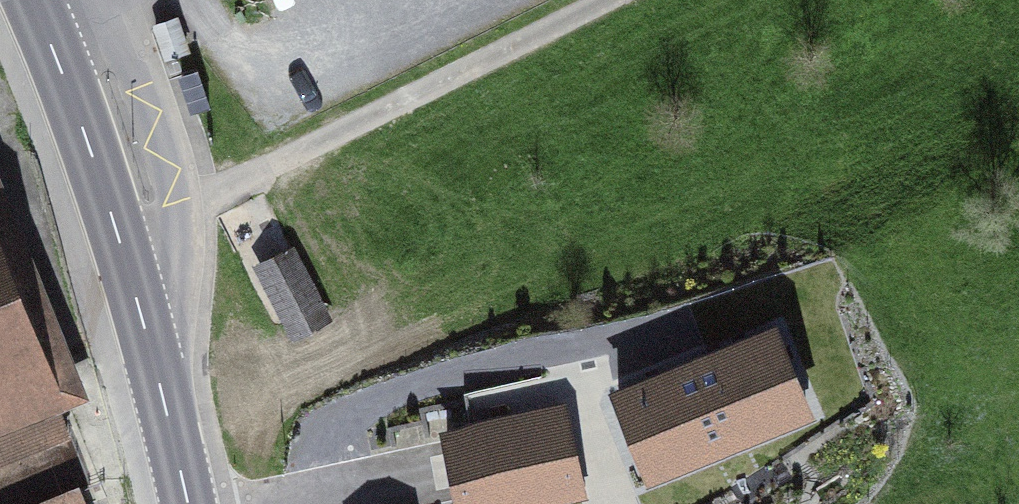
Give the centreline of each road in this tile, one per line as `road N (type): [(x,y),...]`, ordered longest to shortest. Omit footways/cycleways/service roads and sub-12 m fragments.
road 1 (track): [(117,233),(180,210),(608,0)]
road 2 (secondary): [(188,503),(117,233),(32,0)]
road 3 (track): [(1018,146),(864,253),(817,296),(851,370),(889,381)]

